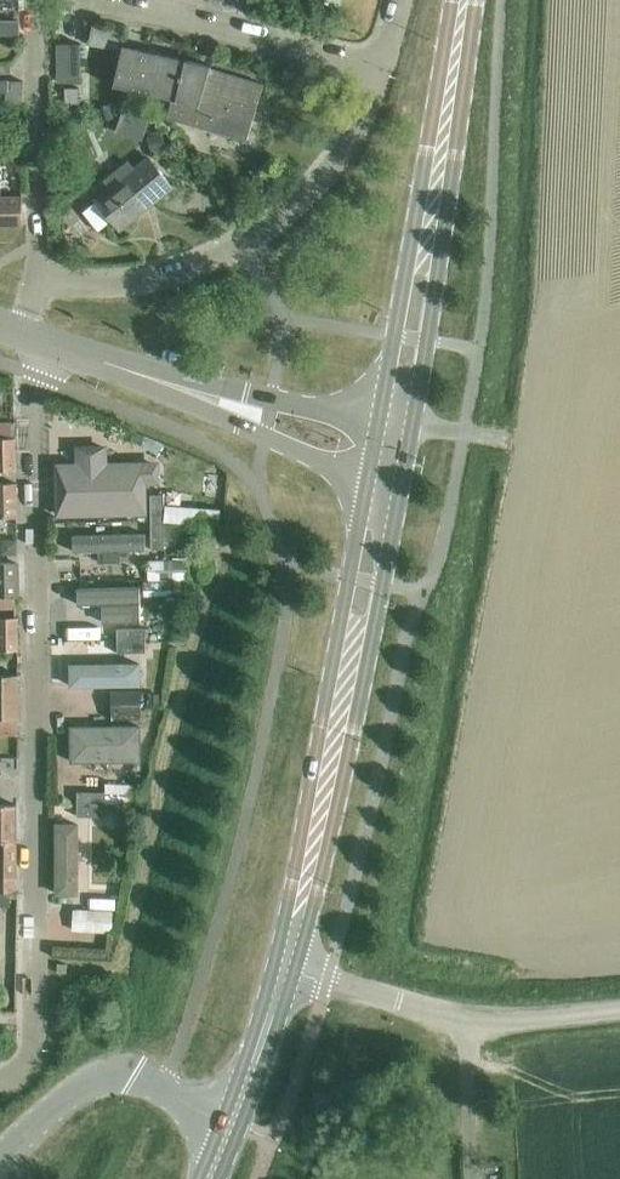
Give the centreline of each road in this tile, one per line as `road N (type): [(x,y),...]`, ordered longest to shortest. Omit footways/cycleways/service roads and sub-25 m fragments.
road 1 (residential): [(0,1083),(22,1077),(34,1048),(31,341)]
road 2 (secondary): [(283,970),(381,499)]
road 3 (residential): [(35,280),(142,284),(241,247),(302,203),(346,150),(380,68)]
road 4 (secondary): [(396,413),(463,0)]
road 5 (unclassified): [(283,970),(466,1019),(619,1011)]
road 6 (residential): [(380,68),(106,0)]
road 7 (residential): [(35,280),(35,0)]
road 8 (unclassified): [(232,1125),(146,1081),(111,1075),(87,1085),(0,1162)]
road 9 (secondary): [(232,1125),(283,970)]
road 10 (unclassified): [(238,426),(381,499)]
road 11 (residential): [(250,396),(106,366)]
road 12 (unclassified): [(396,413),(250,396)]
road 13 (residential): [(106,366),(238,426)]

